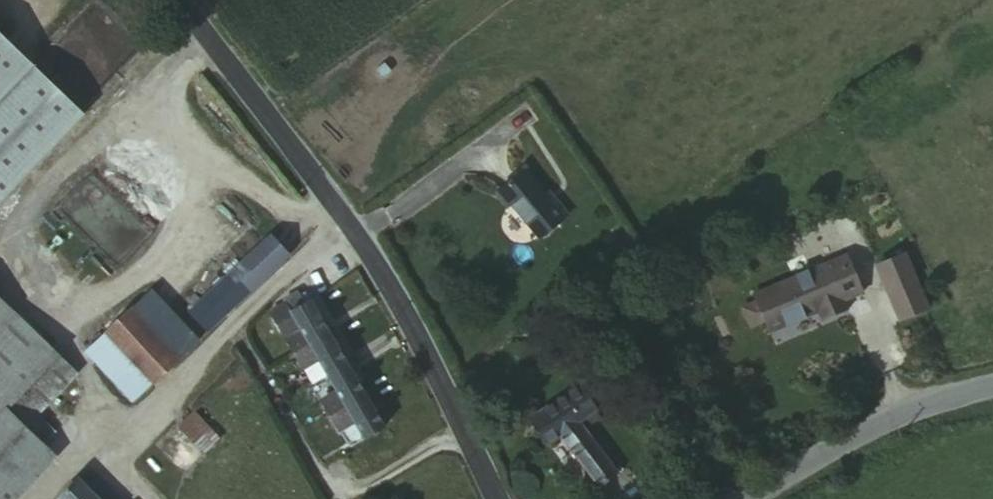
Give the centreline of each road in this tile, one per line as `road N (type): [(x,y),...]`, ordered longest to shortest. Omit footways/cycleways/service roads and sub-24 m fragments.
road 1 (unclassified): [(176,0),(305,170),(494,498)]
road 2 (tertiary): [(992,392),(935,405),(762,498)]

